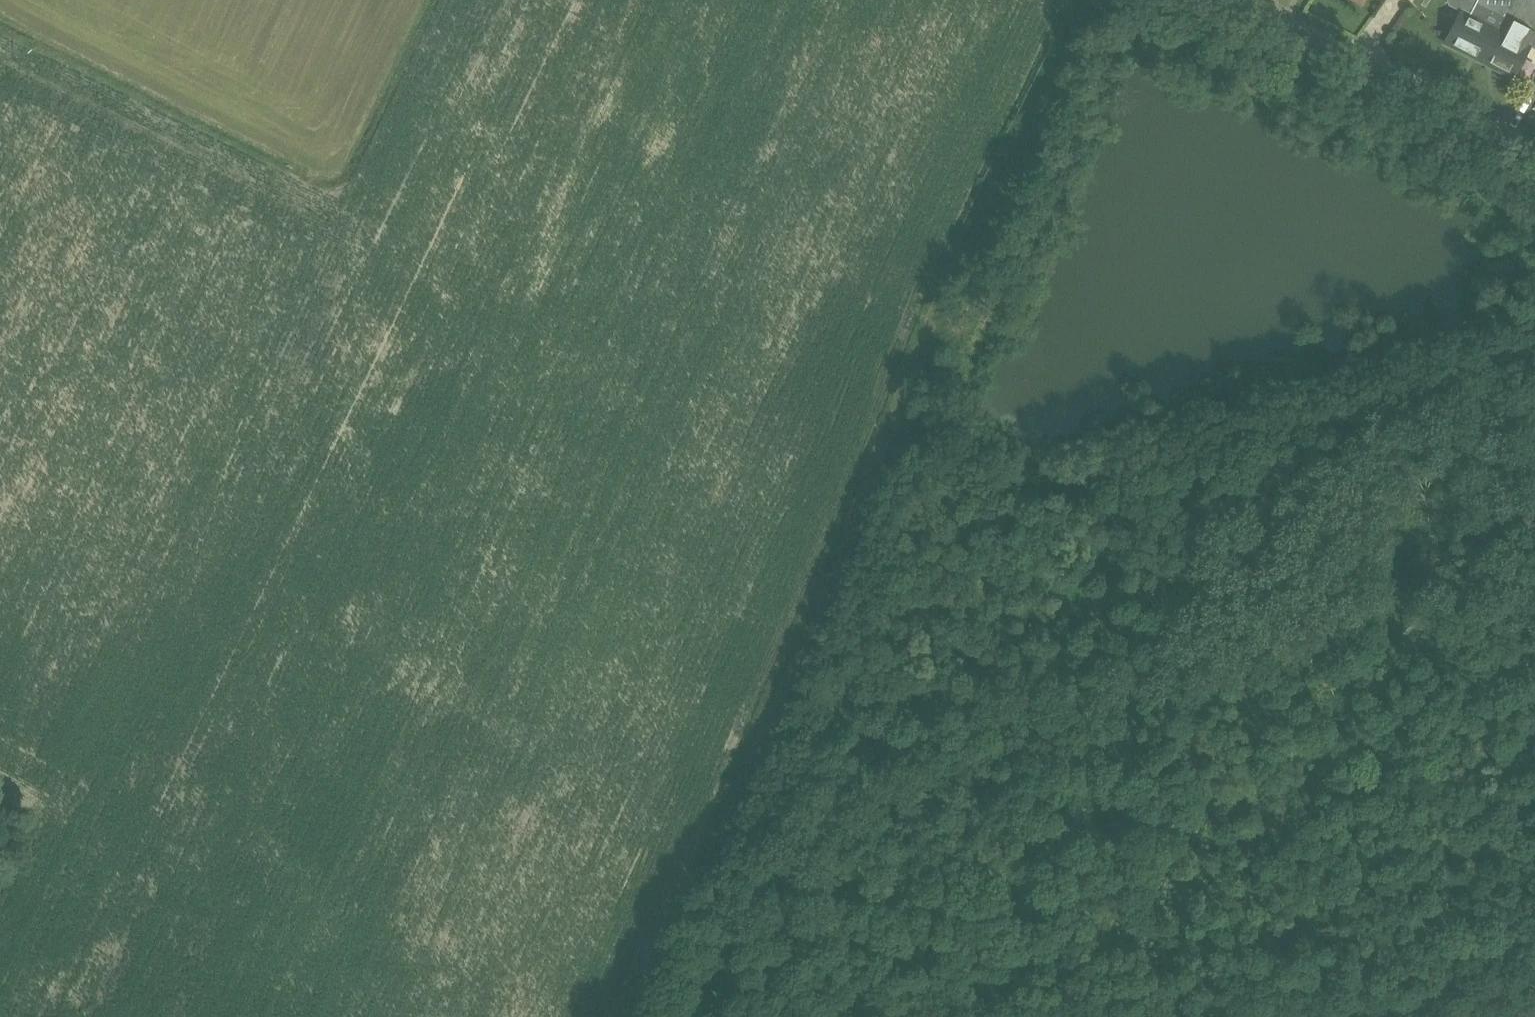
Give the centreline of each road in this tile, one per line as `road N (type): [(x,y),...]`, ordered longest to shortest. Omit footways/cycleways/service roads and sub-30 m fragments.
road 1 (track): [(1084,0),(969,240),(707,857)]
road 2 (unclassified): [(1534,157),(1213,0)]

